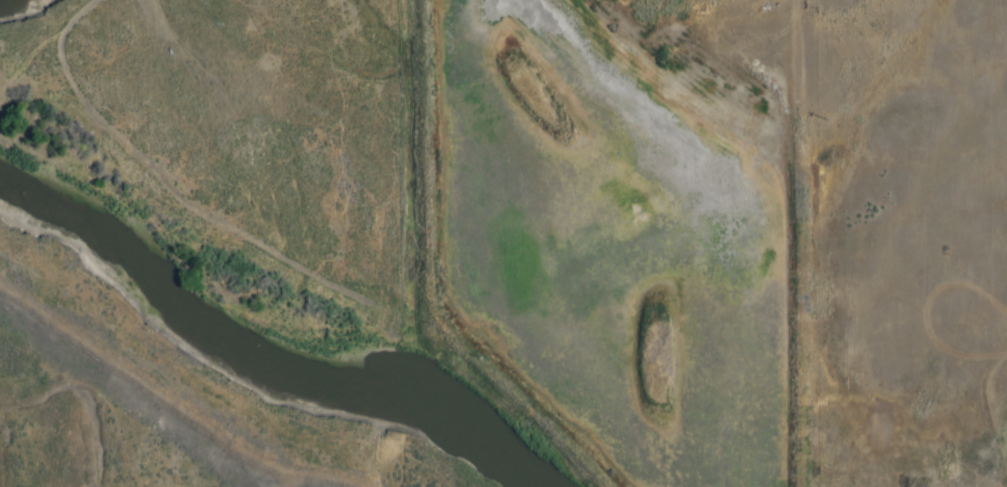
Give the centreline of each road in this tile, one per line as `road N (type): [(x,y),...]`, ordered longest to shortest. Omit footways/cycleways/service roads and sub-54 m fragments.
road 1 (track): [(804,0),(817,123),(836,139),(1006,36)]

